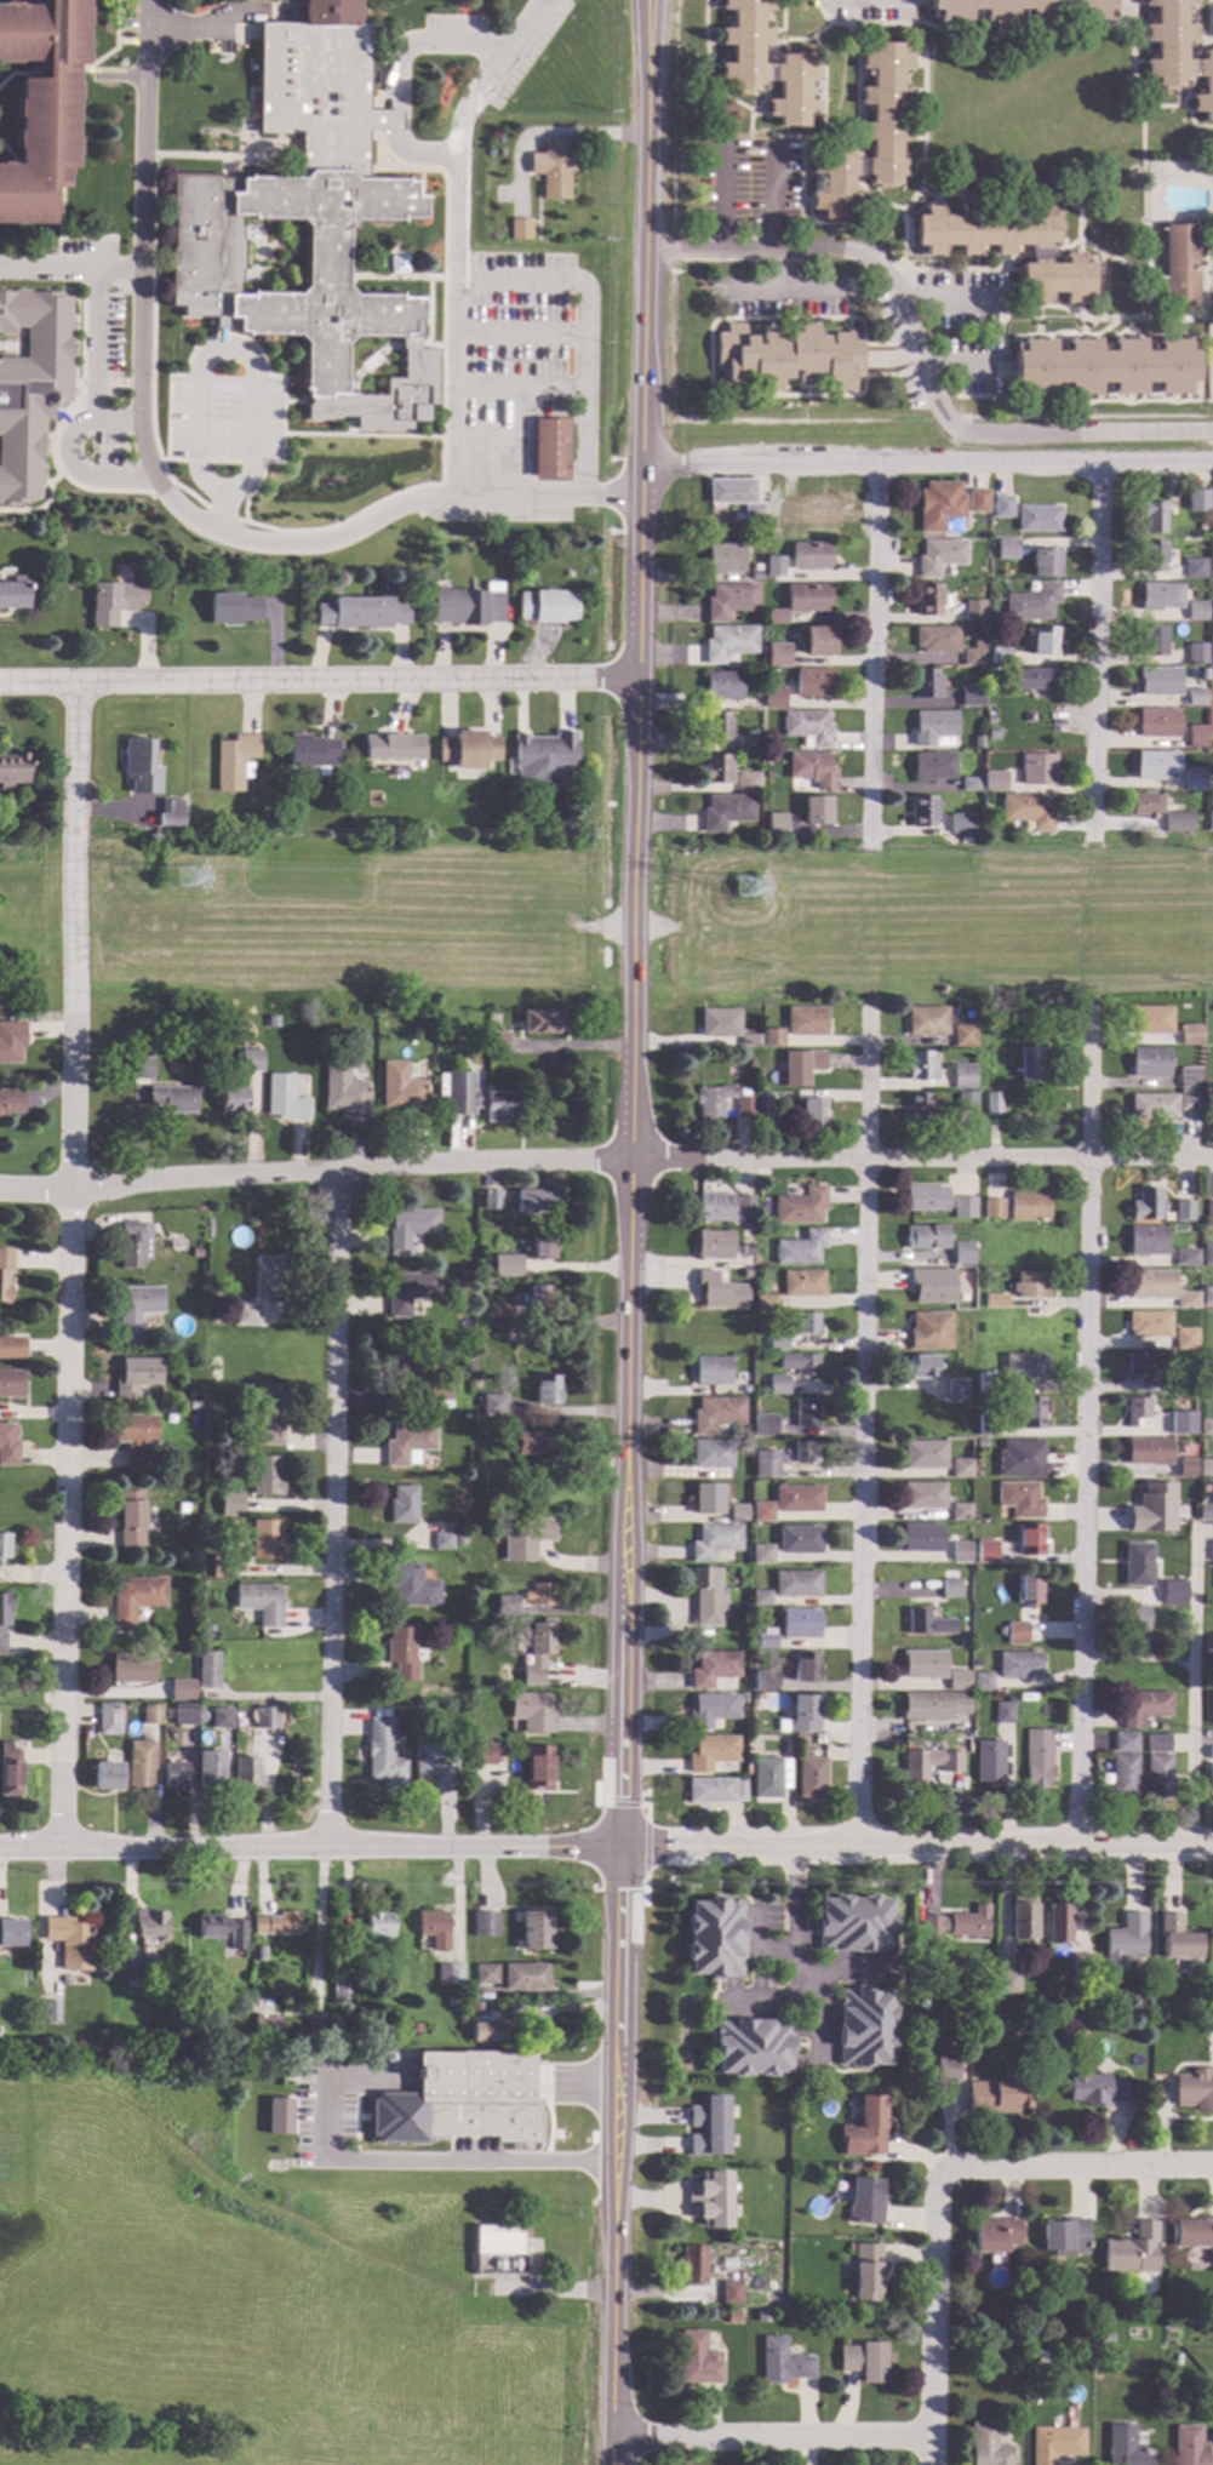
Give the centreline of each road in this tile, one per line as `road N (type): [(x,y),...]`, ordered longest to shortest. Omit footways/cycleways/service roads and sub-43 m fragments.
road 1 (secondary): [(650,0),(625,1845)]
road 2 (residential): [(1212,1158),(450,1162),(0,1188)]
road 3 (residential): [(79,684),(58,1851)]
road 4 (residential): [(1089,1011),(1081,1842)]
road 5 (residential): [(870,1017),(858,1843)]
road 6 (residential): [(341,1169),(331,1849)]
road 7 (residential): [(641,680),(0,683)]
road 8 (tertiary): [(625,1845),(0,1850)]
road 9 (secondary): [(625,1845),(613,2464)]
road 10 (tertiary): [(1212,1842),(625,1845)]
road 11 (residential): [(1212,467),(643,471)]
road 12 (residential): [(876,467),(874,837)]
road 13 (residential): [(1098,467),(1095,830)]
road 14 (residential): [(931,2436),(613,2436)]
road 15 (residential): [(931,2464),(940,2171)]
road 16 (residential): [(1212,2169),(940,2171)]

